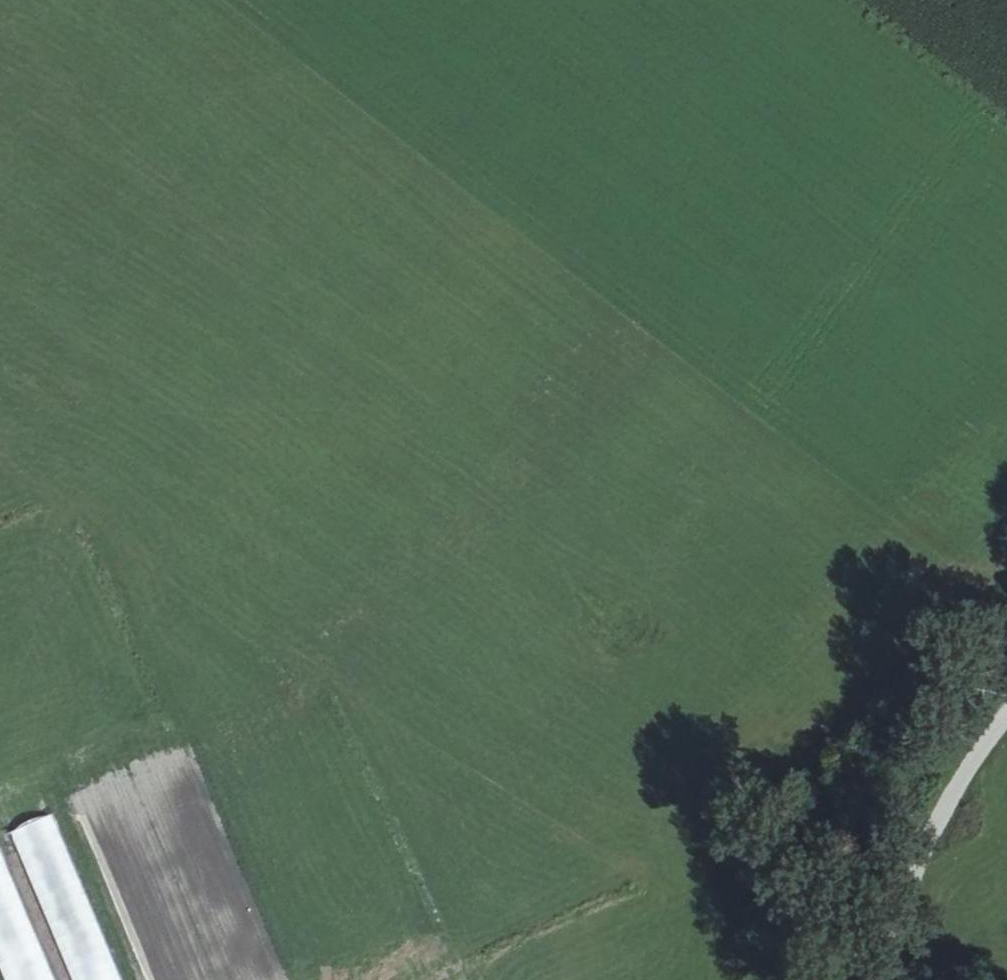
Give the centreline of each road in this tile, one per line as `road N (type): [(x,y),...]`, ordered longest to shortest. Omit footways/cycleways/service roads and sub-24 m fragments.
road 1 (unclassified): [(882,979),(930,829),(1006,714)]

